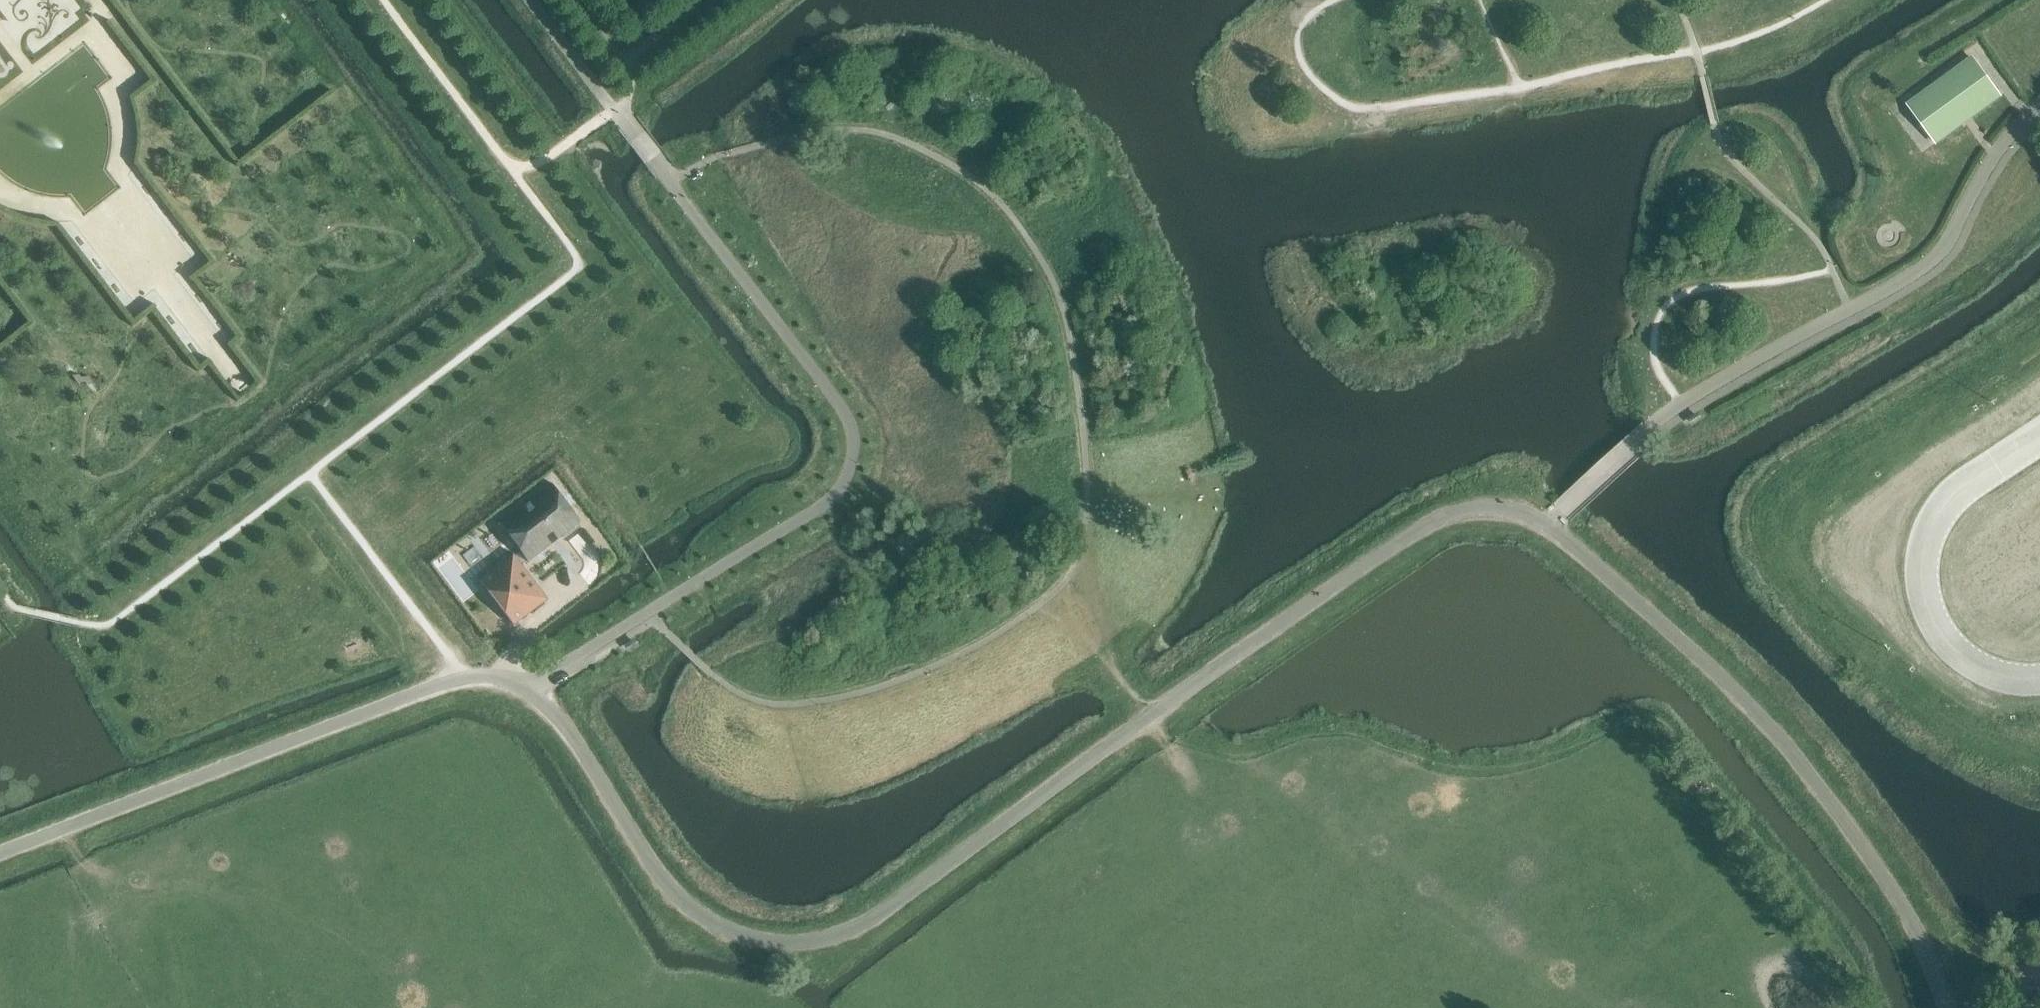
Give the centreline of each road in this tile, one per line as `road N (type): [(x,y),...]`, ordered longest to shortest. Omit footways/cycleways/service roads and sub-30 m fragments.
road 1 (unclassified): [(1544,520),(1504,508),(1441,513),(883,908),(809,944),(756,940),(706,918),(658,870),(566,727),(524,687),(494,676),(465,677),(0,852)]
road 2 (unclassified): [(1947,1007),(1883,874),(1780,738),(1544,520)]

